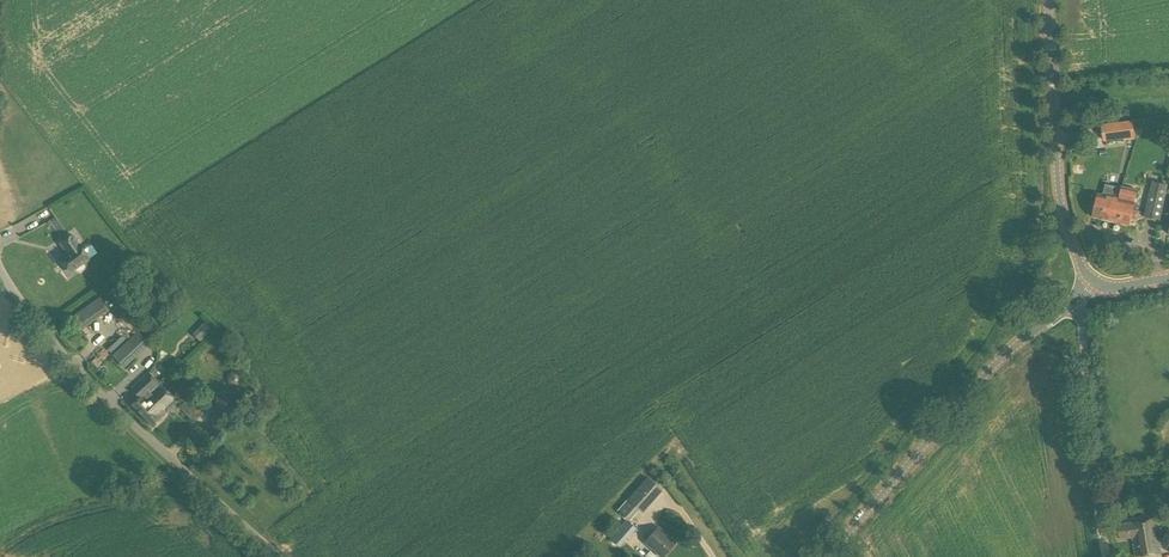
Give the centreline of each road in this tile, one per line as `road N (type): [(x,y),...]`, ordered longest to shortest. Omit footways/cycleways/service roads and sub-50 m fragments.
road 1 (unclassified): [(278,556),(62,358),(0,269)]
road 2 (tertiary): [(828,556),(987,370),(1095,283)]
road 3 (tertiary): [(1095,283),(1068,228),(1059,179),(1048,0)]
road 4 (track): [(1106,556),(1094,492),(1081,298)]

